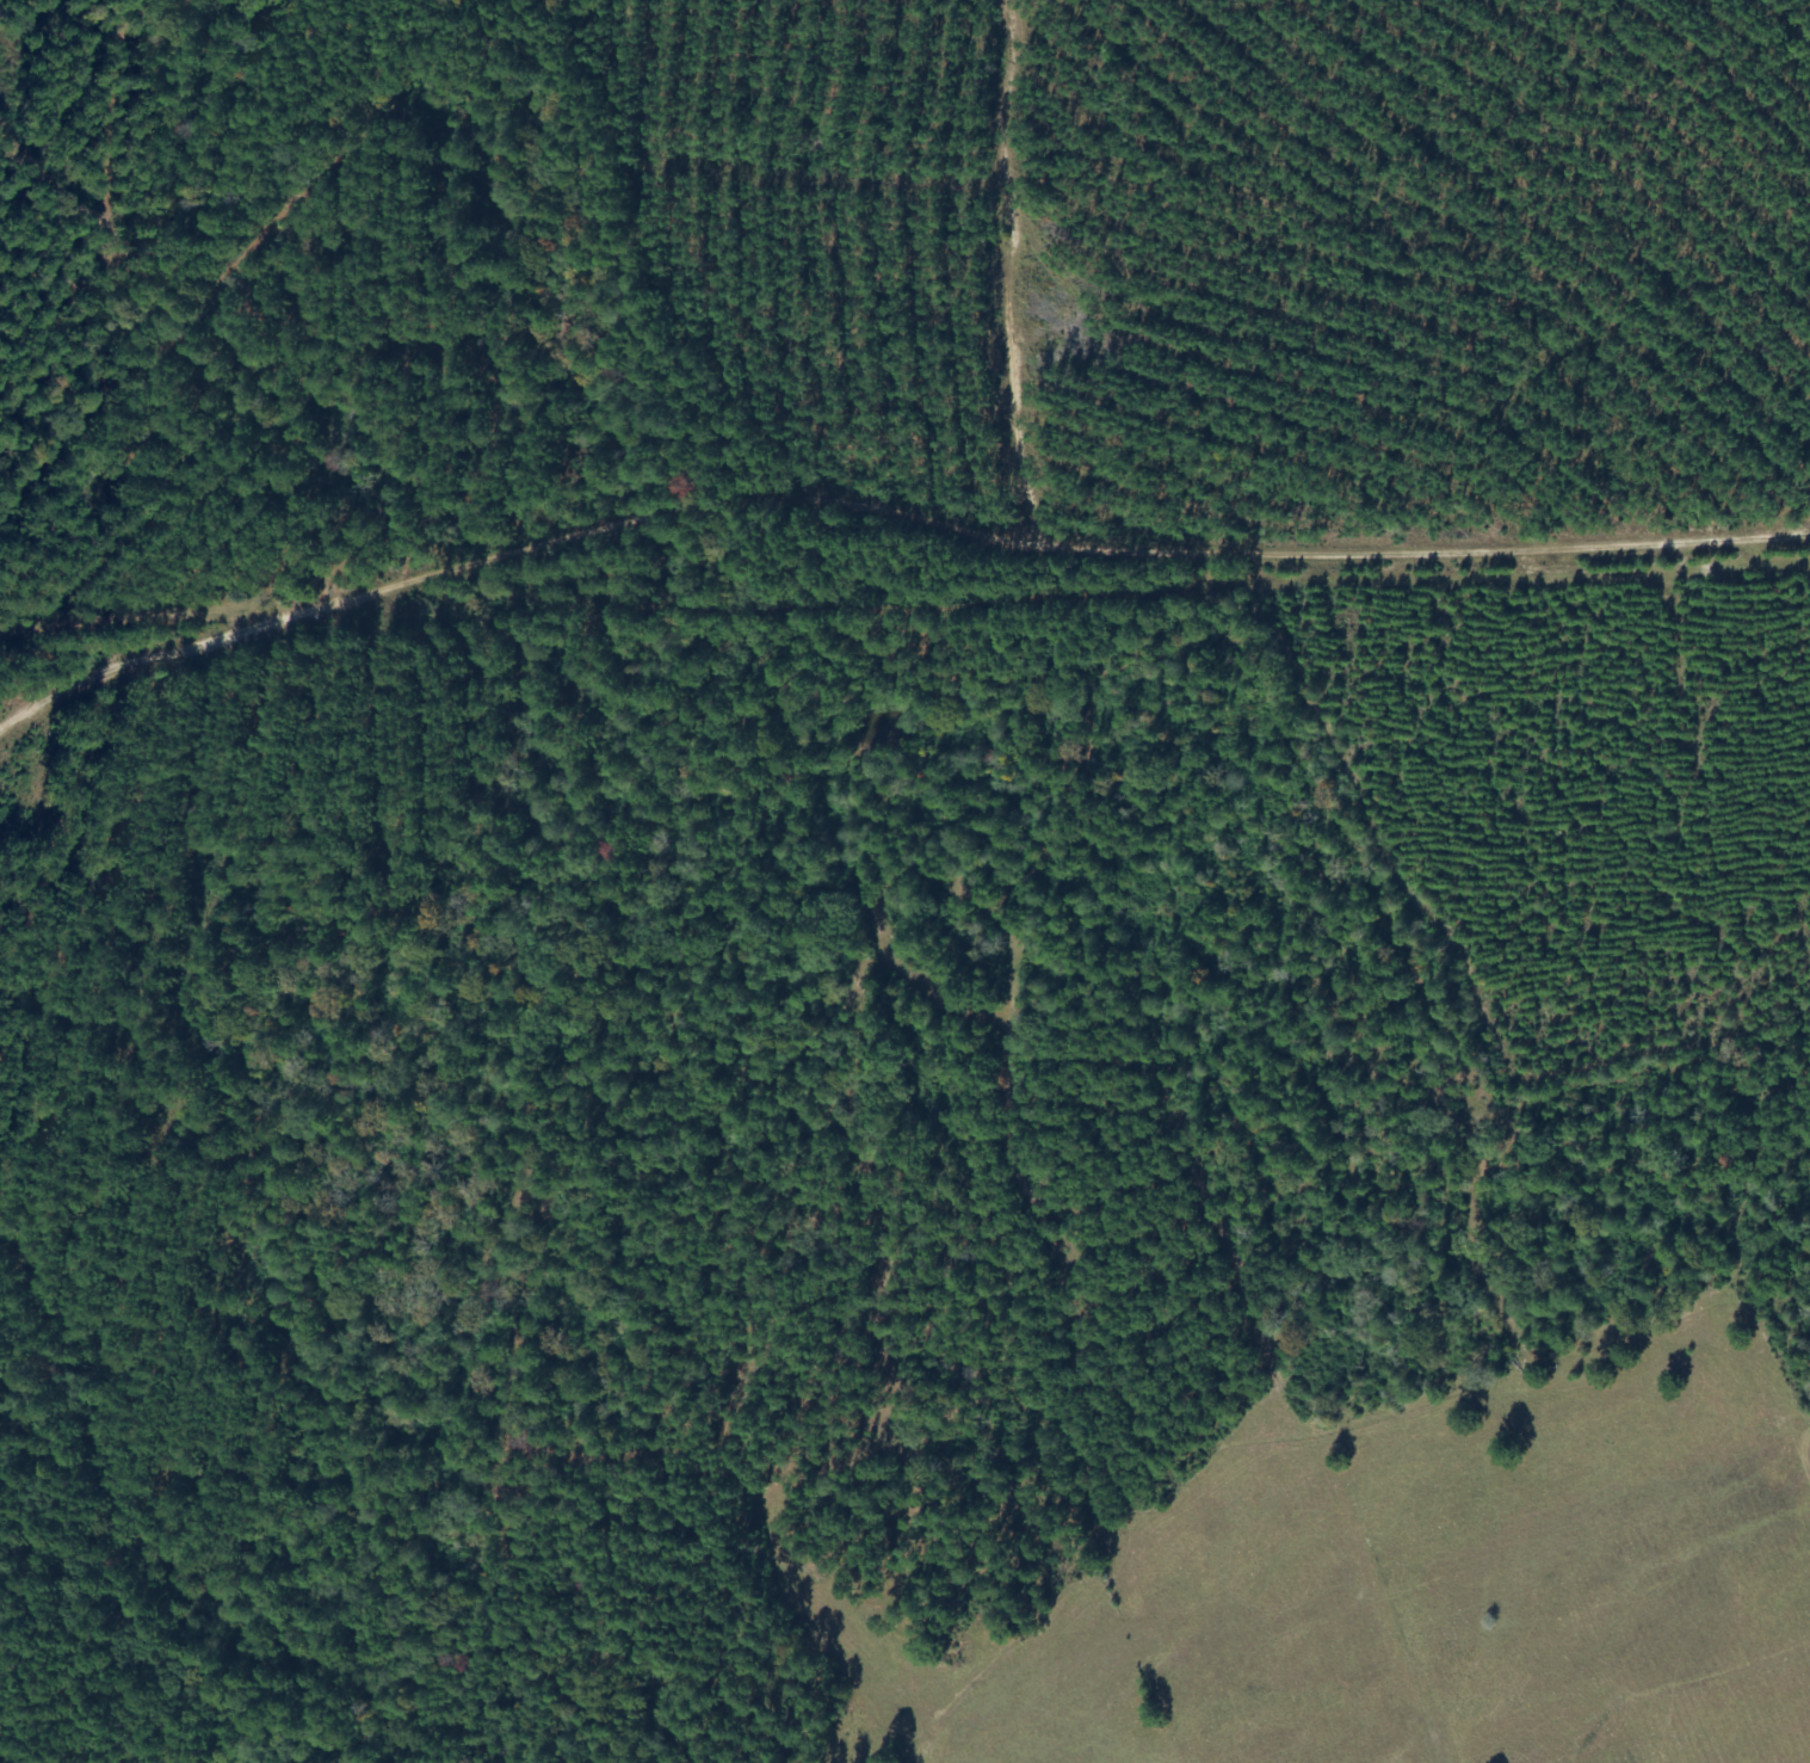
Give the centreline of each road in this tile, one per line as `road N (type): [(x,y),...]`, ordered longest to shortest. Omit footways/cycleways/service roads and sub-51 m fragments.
road 1 (residential): [(0,735),(160,649),(651,512),(912,488),(1231,548),(1809,536)]

